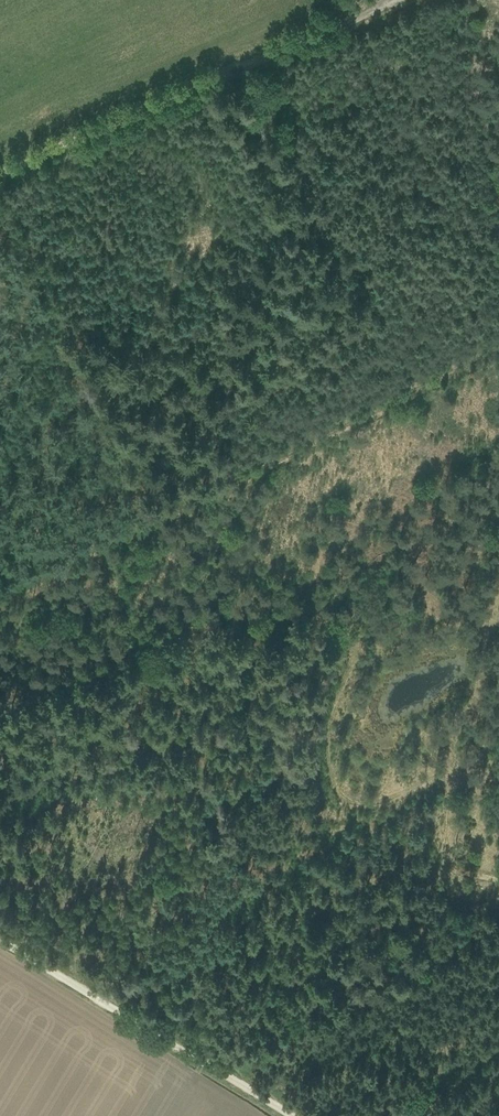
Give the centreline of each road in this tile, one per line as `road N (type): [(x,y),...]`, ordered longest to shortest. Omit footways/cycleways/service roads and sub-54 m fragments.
road 1 (track): [(0,602),(490,352)]
road 2 (track): [(0,170),(389,0)]
road 3 (track): [(282,1115),(0,941)]

